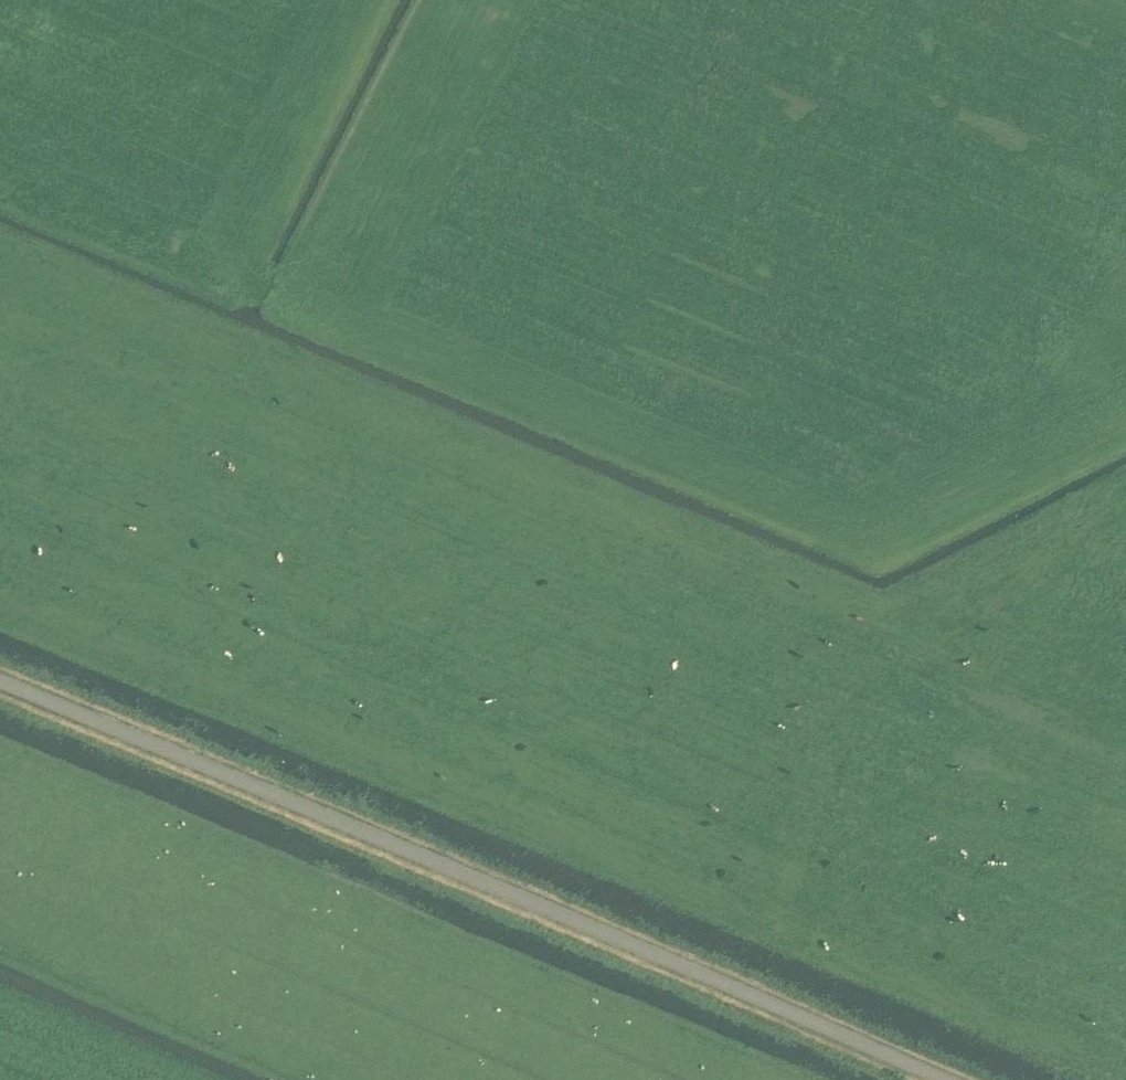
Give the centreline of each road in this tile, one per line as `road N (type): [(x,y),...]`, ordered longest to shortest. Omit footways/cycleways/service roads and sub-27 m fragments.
road 1 (unclassified): [(948,1079),(0,682)]

